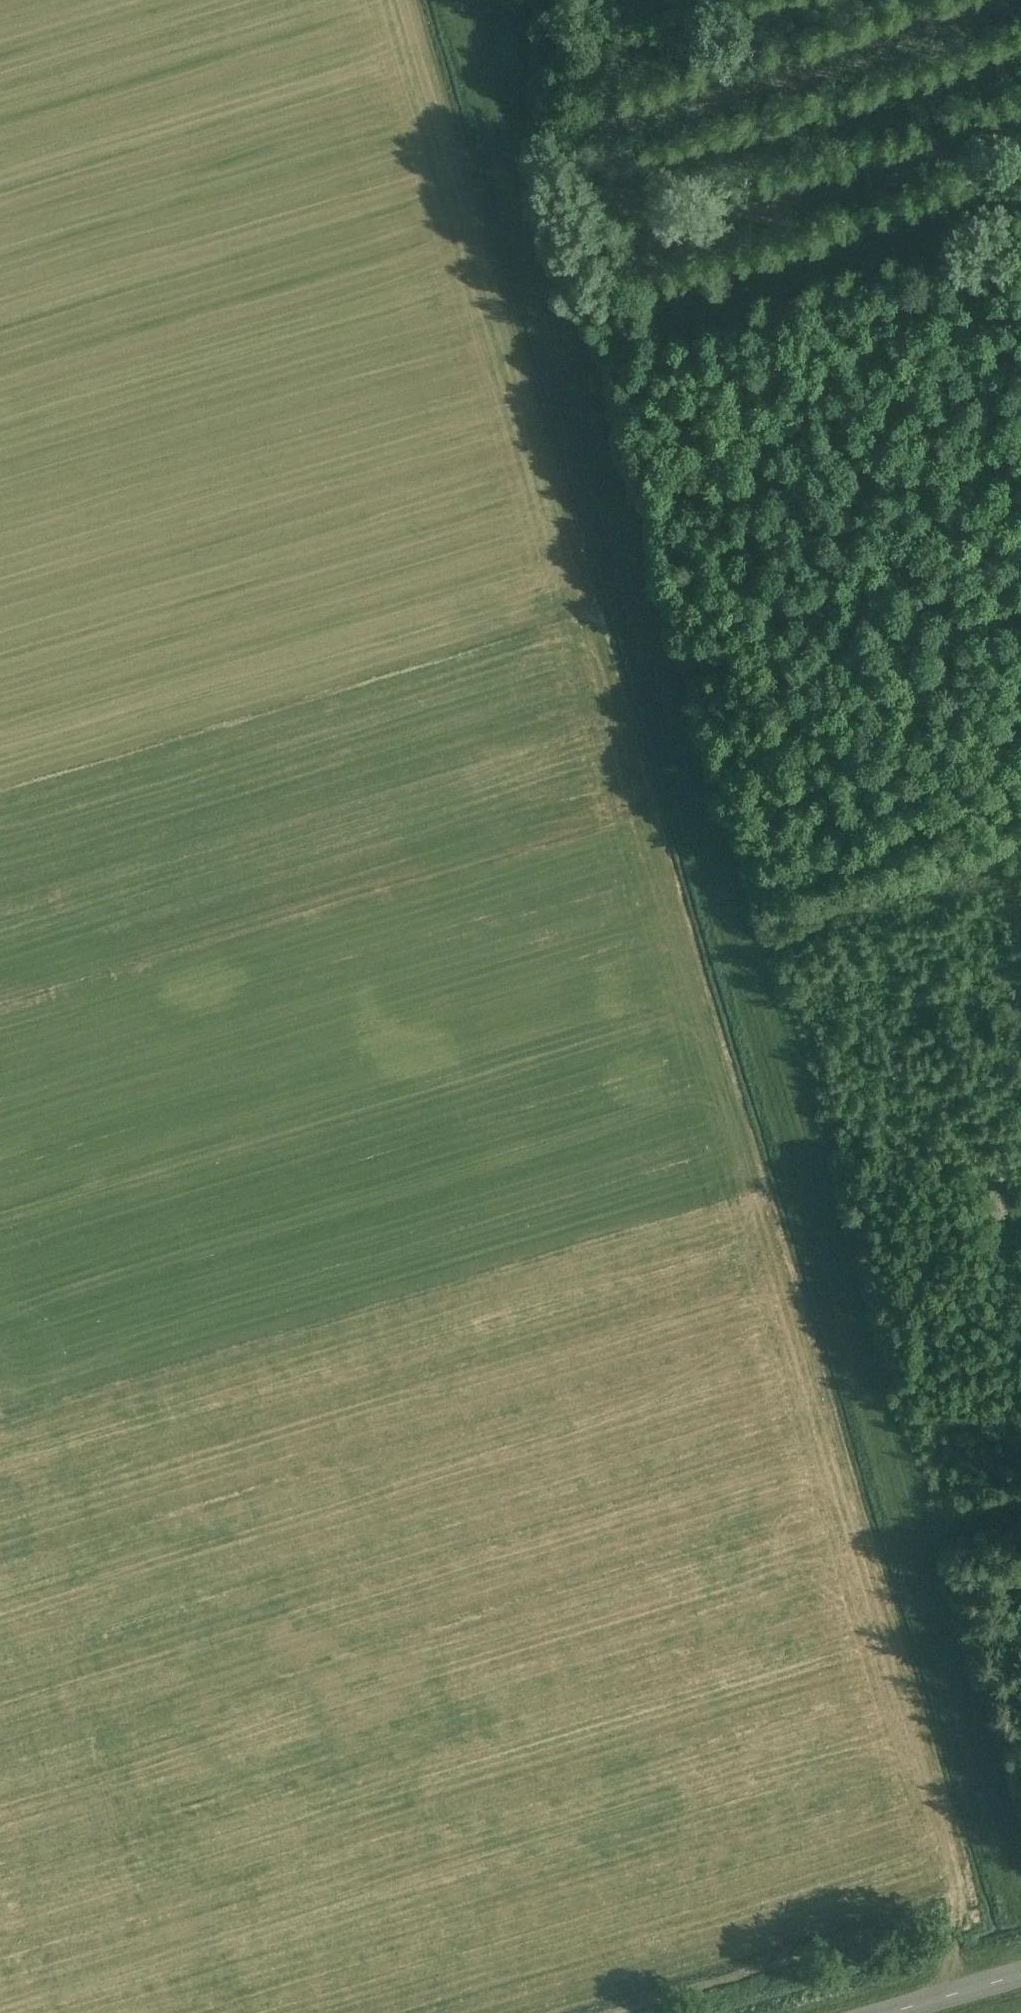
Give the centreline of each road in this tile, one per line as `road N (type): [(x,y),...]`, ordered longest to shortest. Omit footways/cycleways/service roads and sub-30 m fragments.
road 1 (unclassified): [(899,2012),(1020,1978)]

